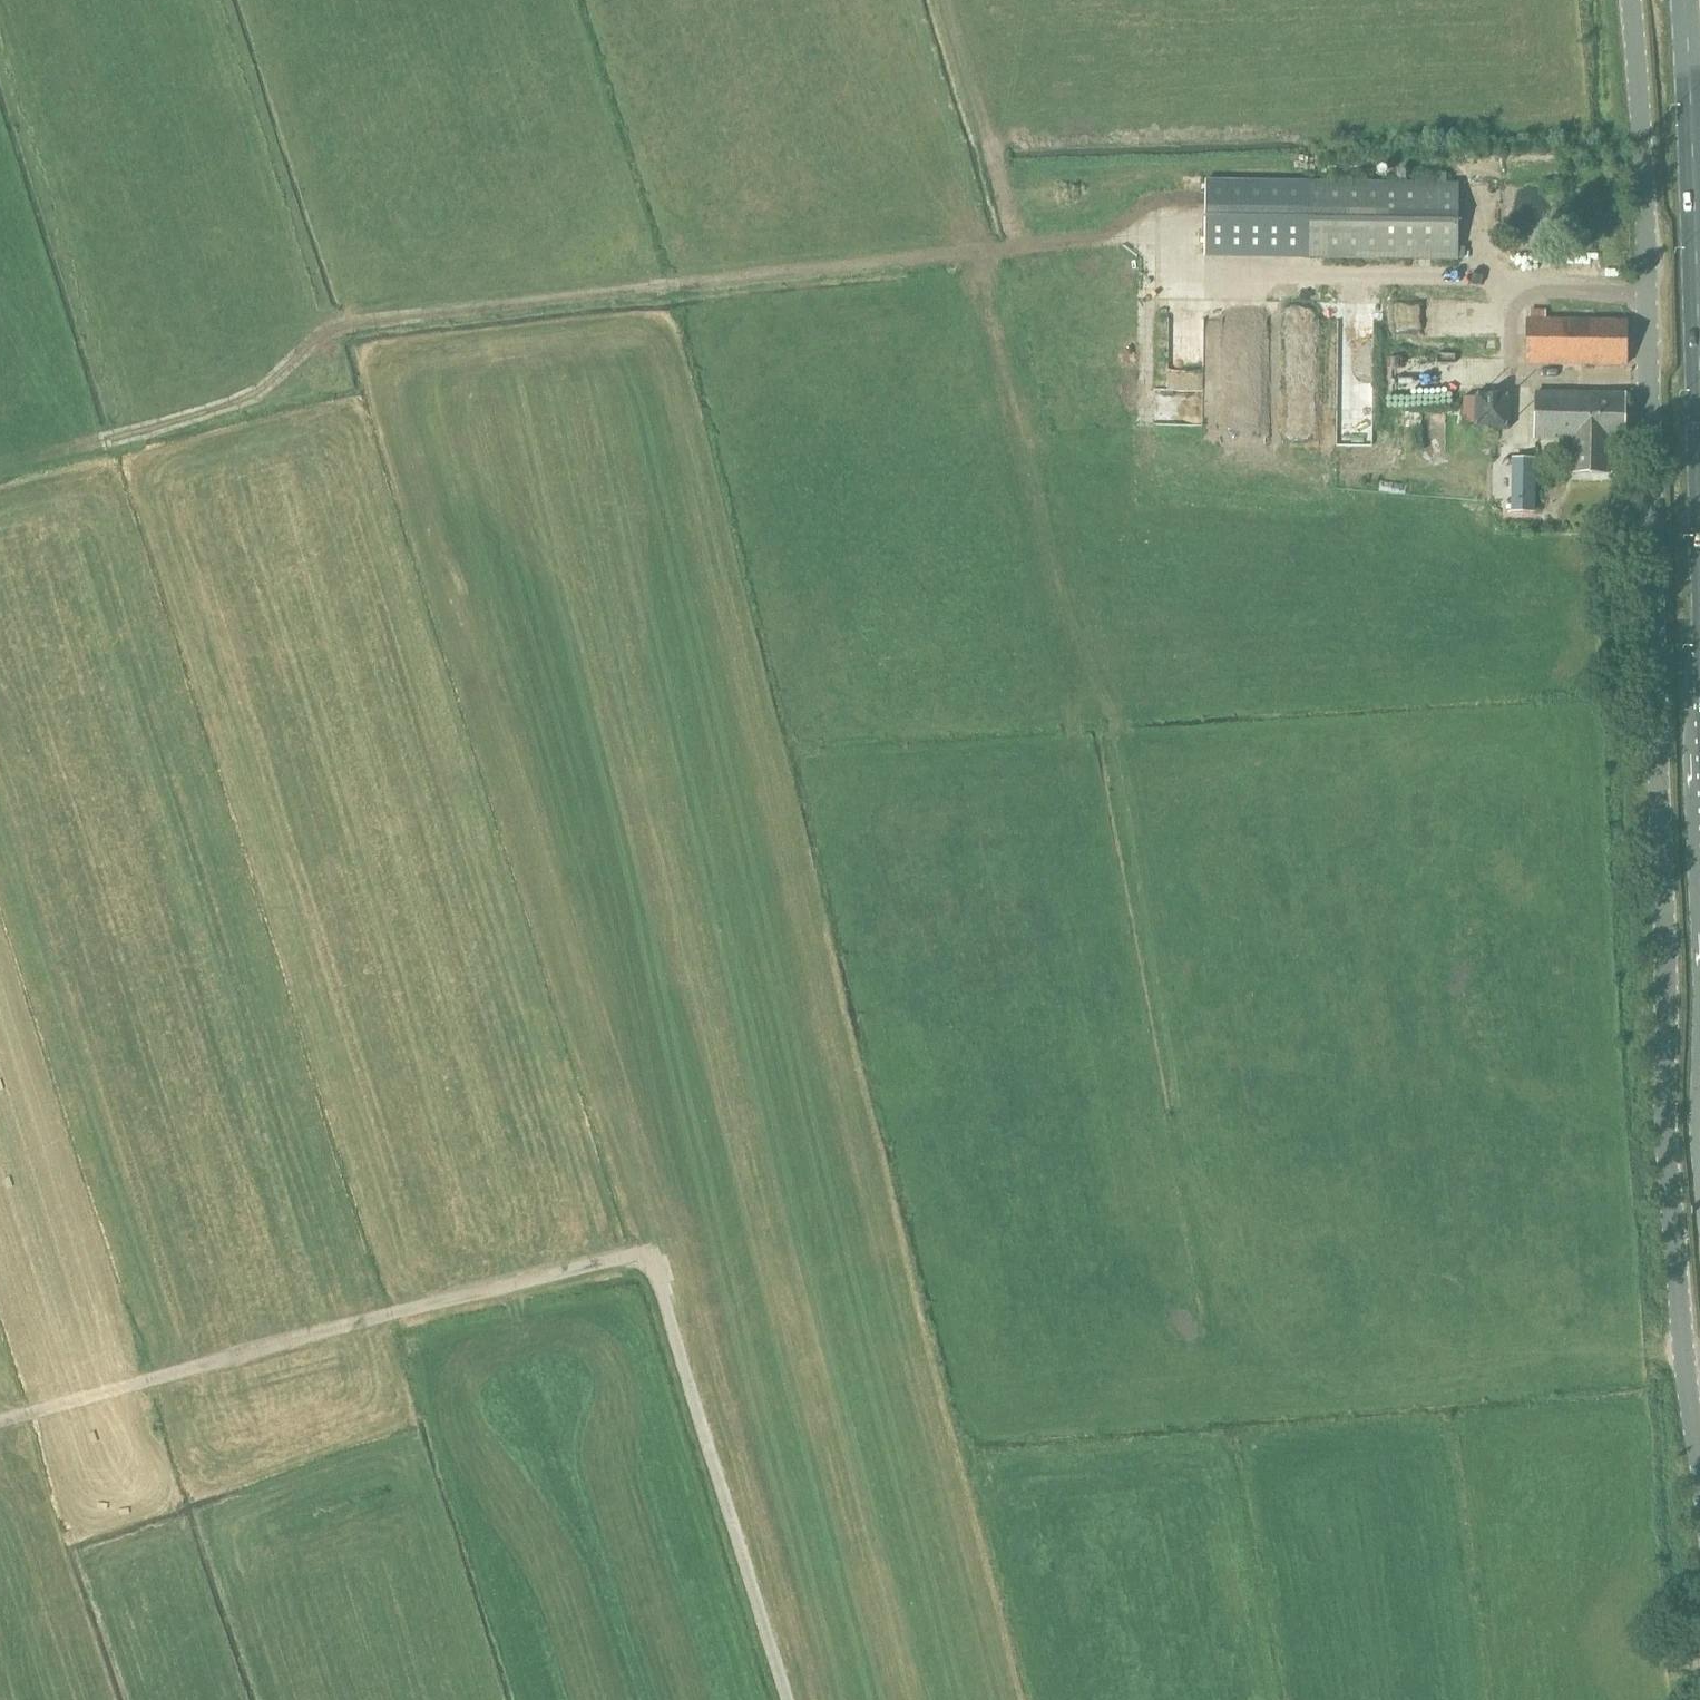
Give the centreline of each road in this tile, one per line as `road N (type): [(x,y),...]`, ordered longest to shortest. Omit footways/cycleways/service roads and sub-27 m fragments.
road 1 (unclassified): [(1699,1503),(1676,1382),(1657,1087),(1657,392),(1632,0)]
road 2 (track): [(0,1420),(641,1255),(654,1263),(791,1699)]
road 3 (primary): [(1684,0),(1699,366)]

